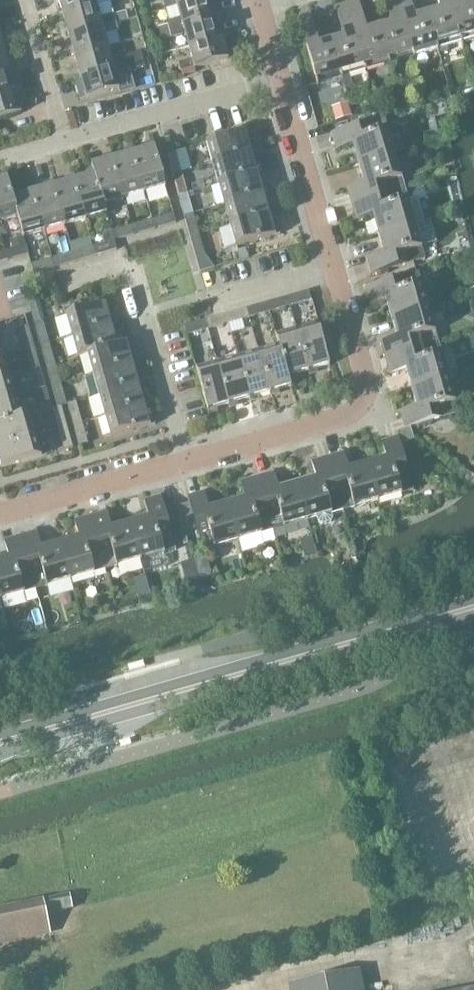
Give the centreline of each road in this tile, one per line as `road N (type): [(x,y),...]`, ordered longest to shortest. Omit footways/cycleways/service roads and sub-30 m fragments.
road 1 (residential): [(190,460),(354,415),(367,396),(281,81)]
road 2 (tertiary): [(0,742),(473,607)]
road 3 (residential): [(190,460),(125,273),(85,276)]
road 4 (residential): [(281,81),(65,143)]
road 5 (residential): [(0,508),(190,460)]
road 6 (residential): [(65,143),(25,0)]

